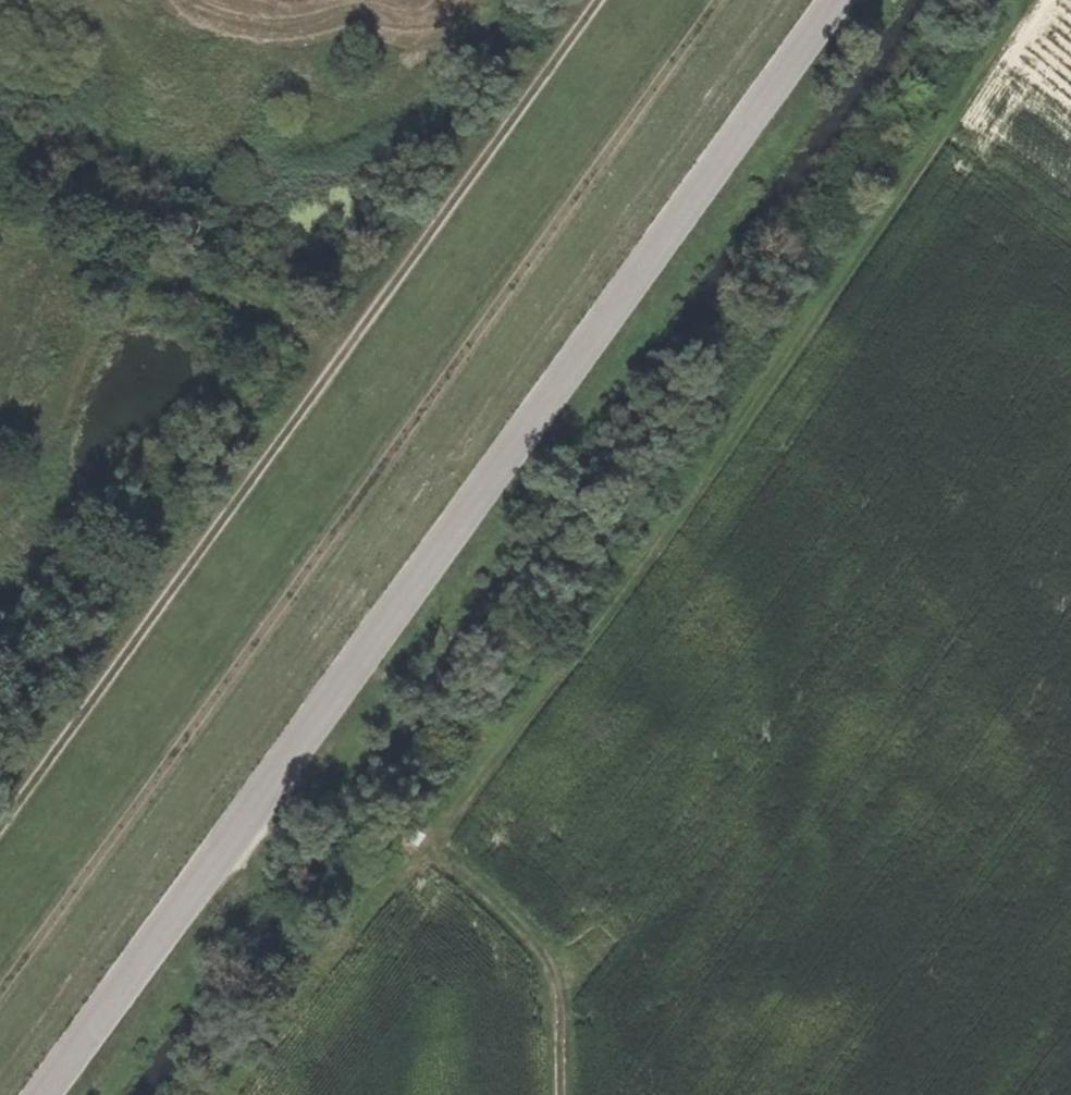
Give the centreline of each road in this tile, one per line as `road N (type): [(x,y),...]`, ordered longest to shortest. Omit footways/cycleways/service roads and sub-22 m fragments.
road 1 (unclassified): [(827,0),(33,1094)]
road 2 (track): [(563,1094),(554,965),(454,862),(441,841),(443,819),(1035,0)]
road 3 (track): [(723,0),(0,992)]
road 4 (track): [(0,833),(603,0)]

